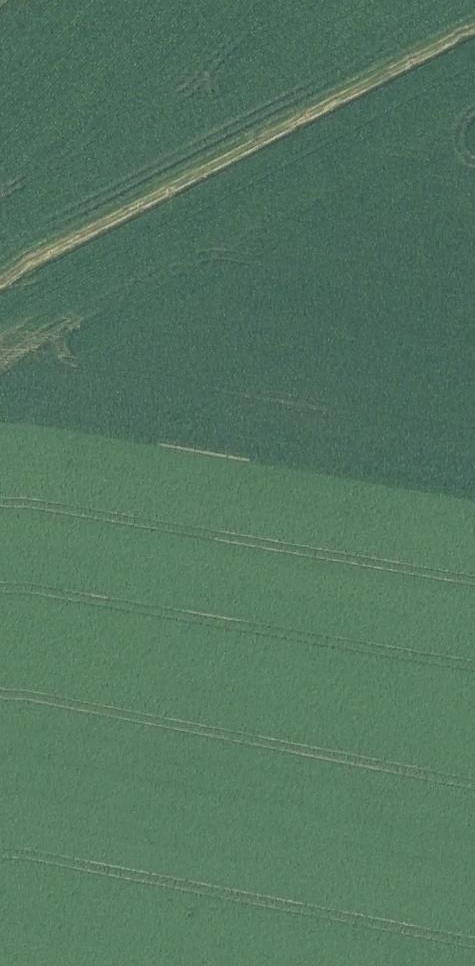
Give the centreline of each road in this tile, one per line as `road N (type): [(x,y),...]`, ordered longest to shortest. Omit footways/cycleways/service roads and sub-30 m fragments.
road 1 (track): [(0,282),(474,18)]

